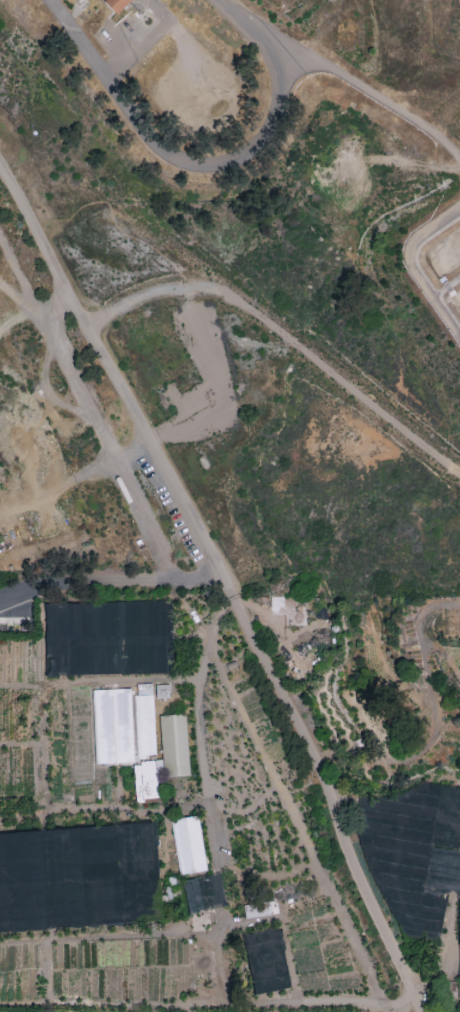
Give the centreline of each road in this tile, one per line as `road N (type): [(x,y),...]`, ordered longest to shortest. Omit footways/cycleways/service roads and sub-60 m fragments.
road 1 (residential): [(0,169),(186,501),(322,779),(422,1011)]
road 2 (residential): [(0,607),(42,608),(42,587),(227,586)]

